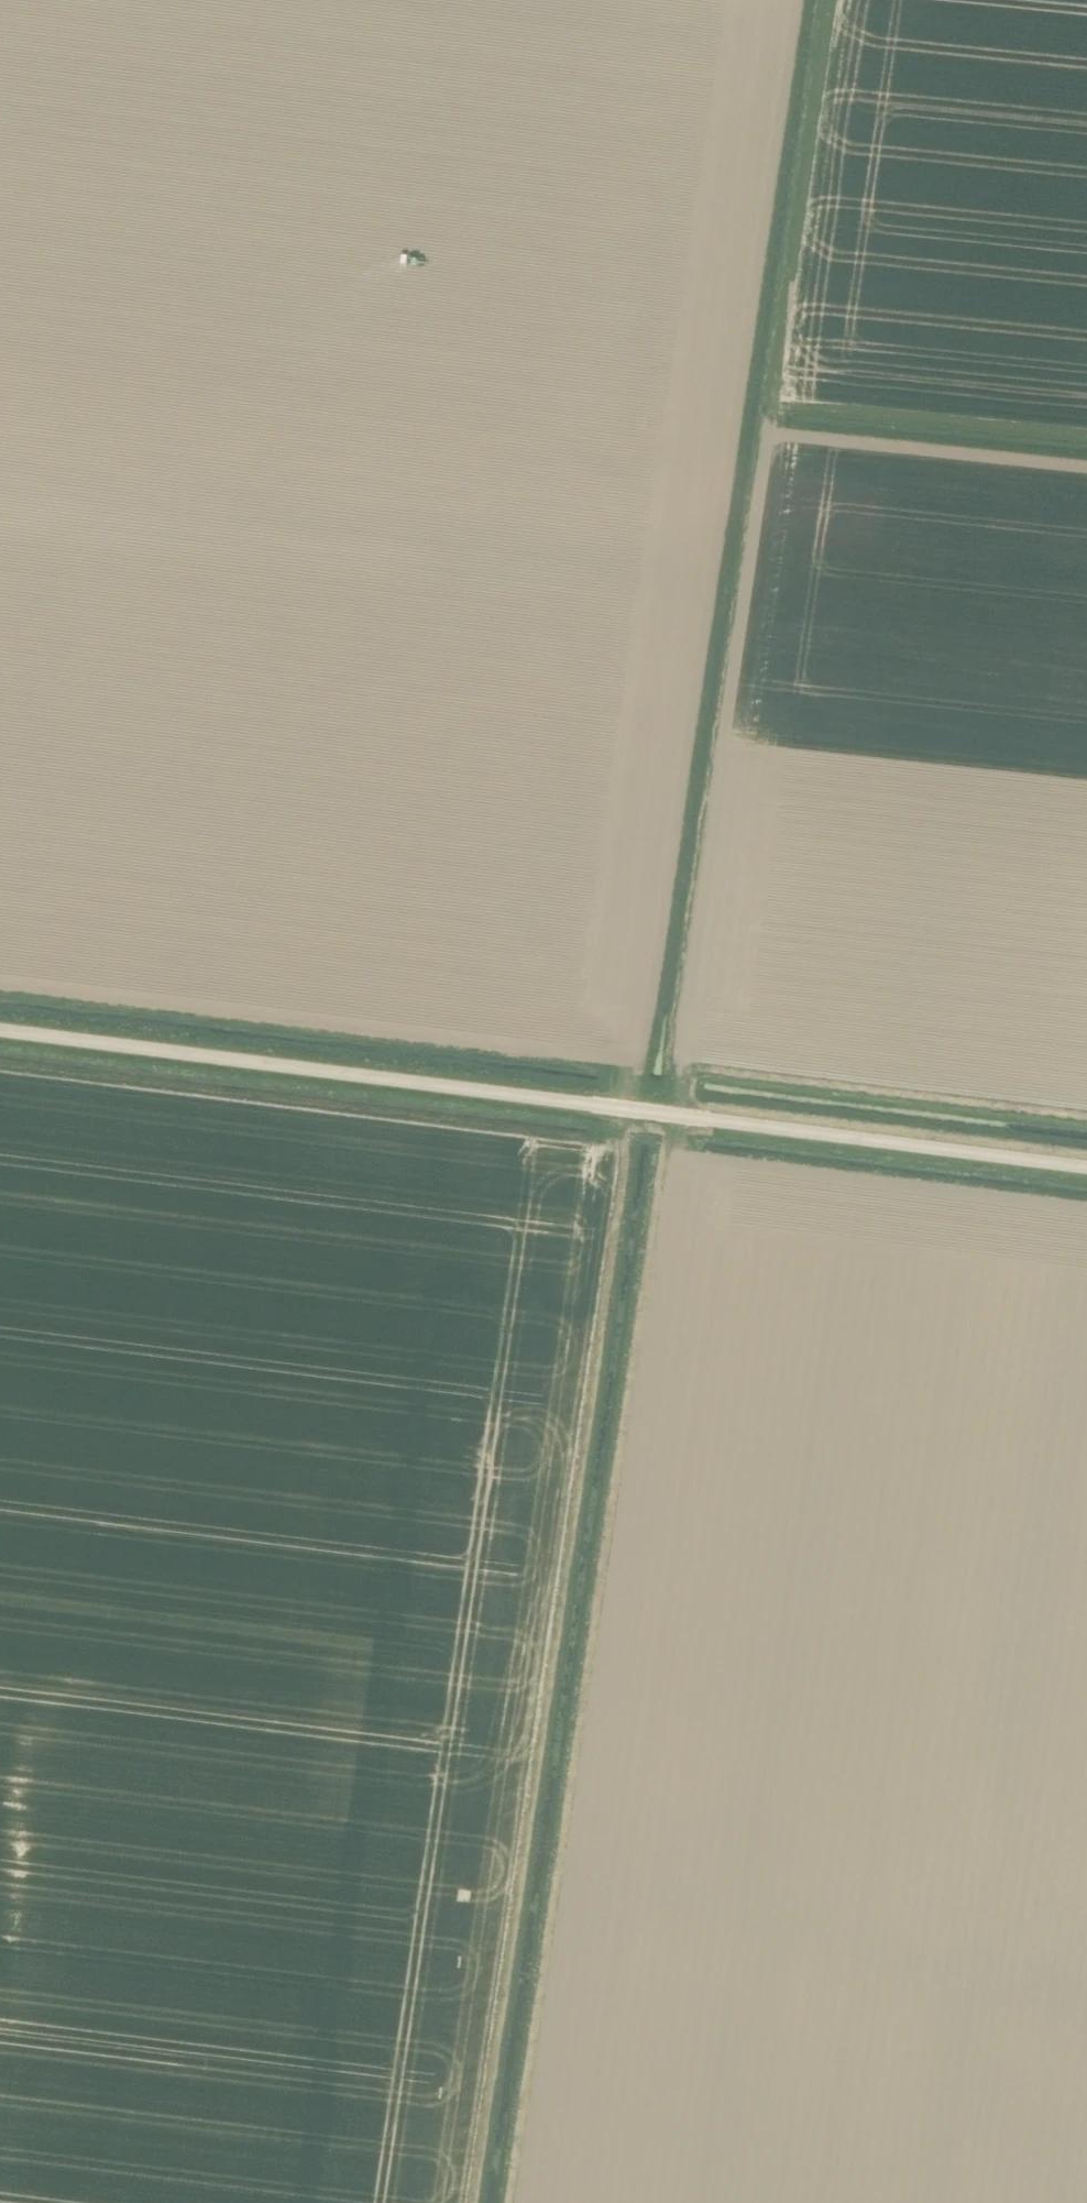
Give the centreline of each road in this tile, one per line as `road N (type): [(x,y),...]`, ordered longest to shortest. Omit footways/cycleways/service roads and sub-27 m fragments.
road 1 (unclassified): [(1086,1166),(0,1031)]

